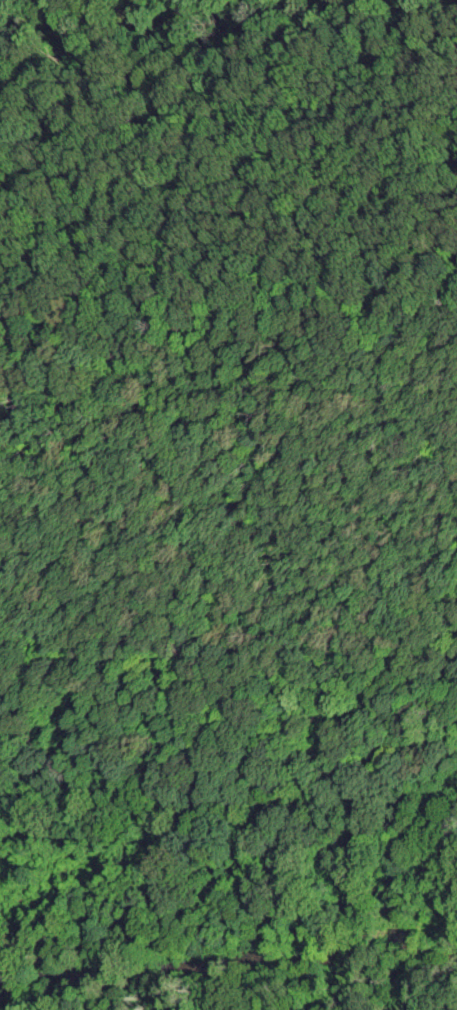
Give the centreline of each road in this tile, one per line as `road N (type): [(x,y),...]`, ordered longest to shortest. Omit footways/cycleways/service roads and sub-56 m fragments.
road 1 (track): [(0,783),(359,789),(456,766)]

